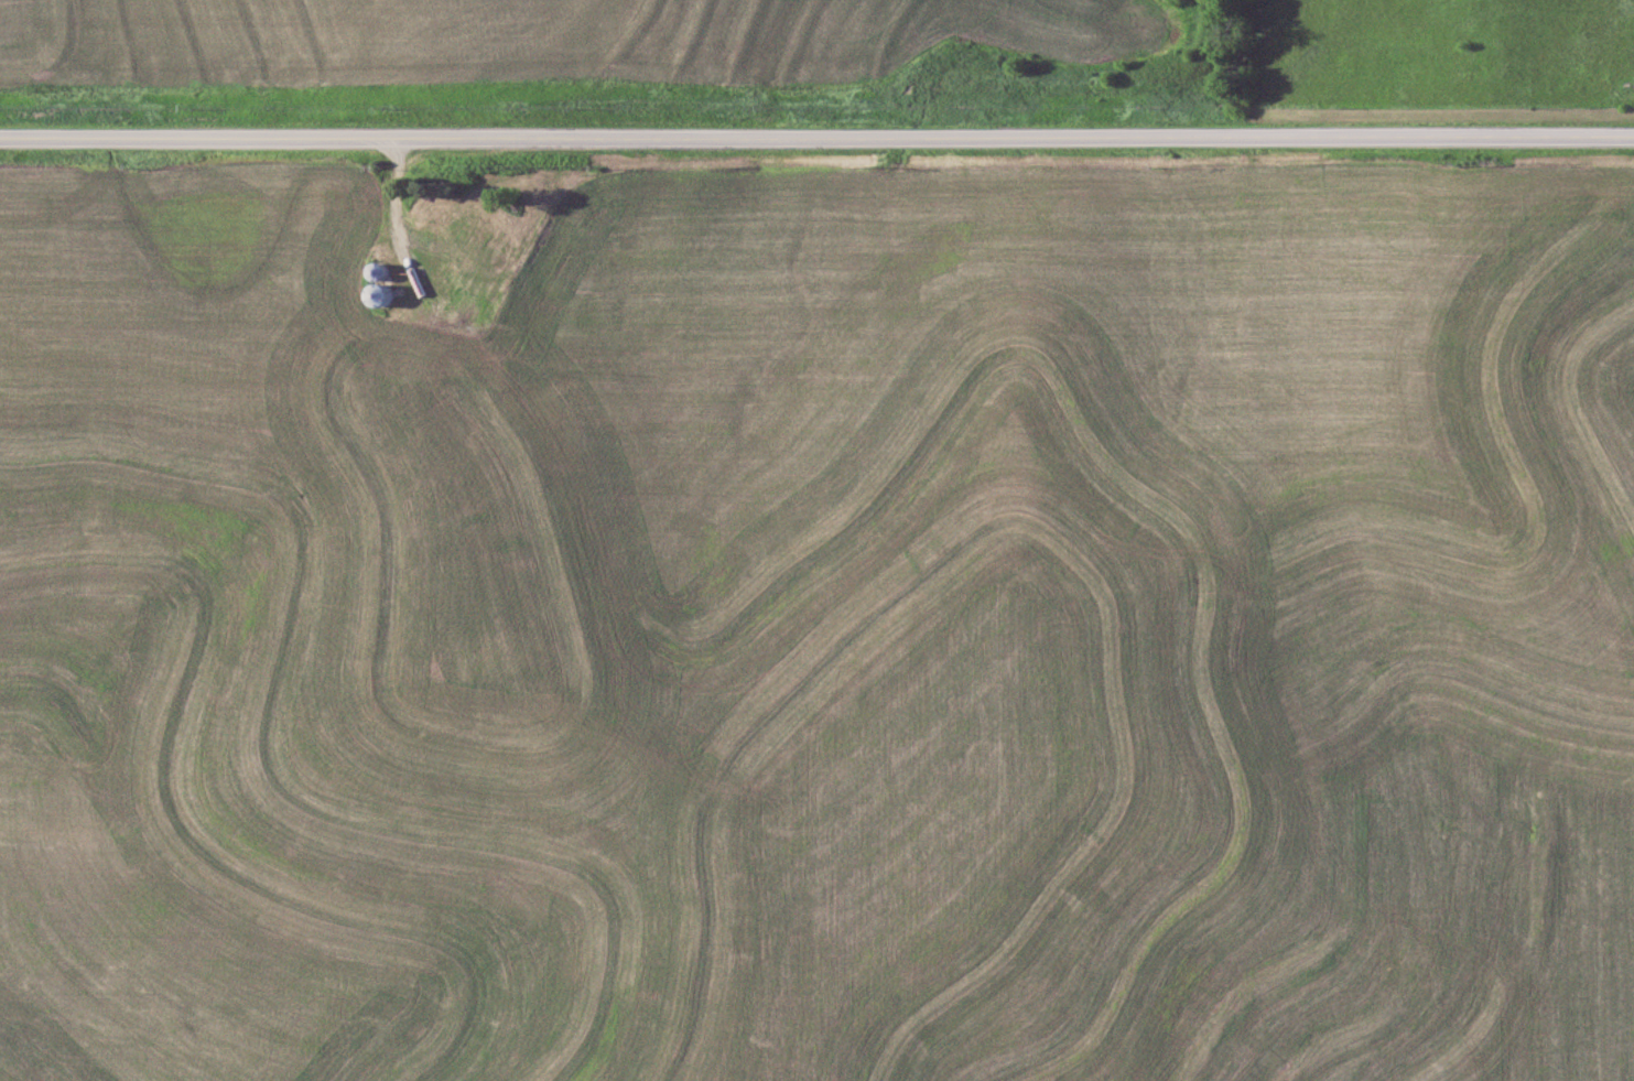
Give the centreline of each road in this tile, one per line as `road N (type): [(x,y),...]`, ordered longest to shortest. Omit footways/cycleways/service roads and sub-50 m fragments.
road 1 (secondary): [(0,133),(1633,133)]

